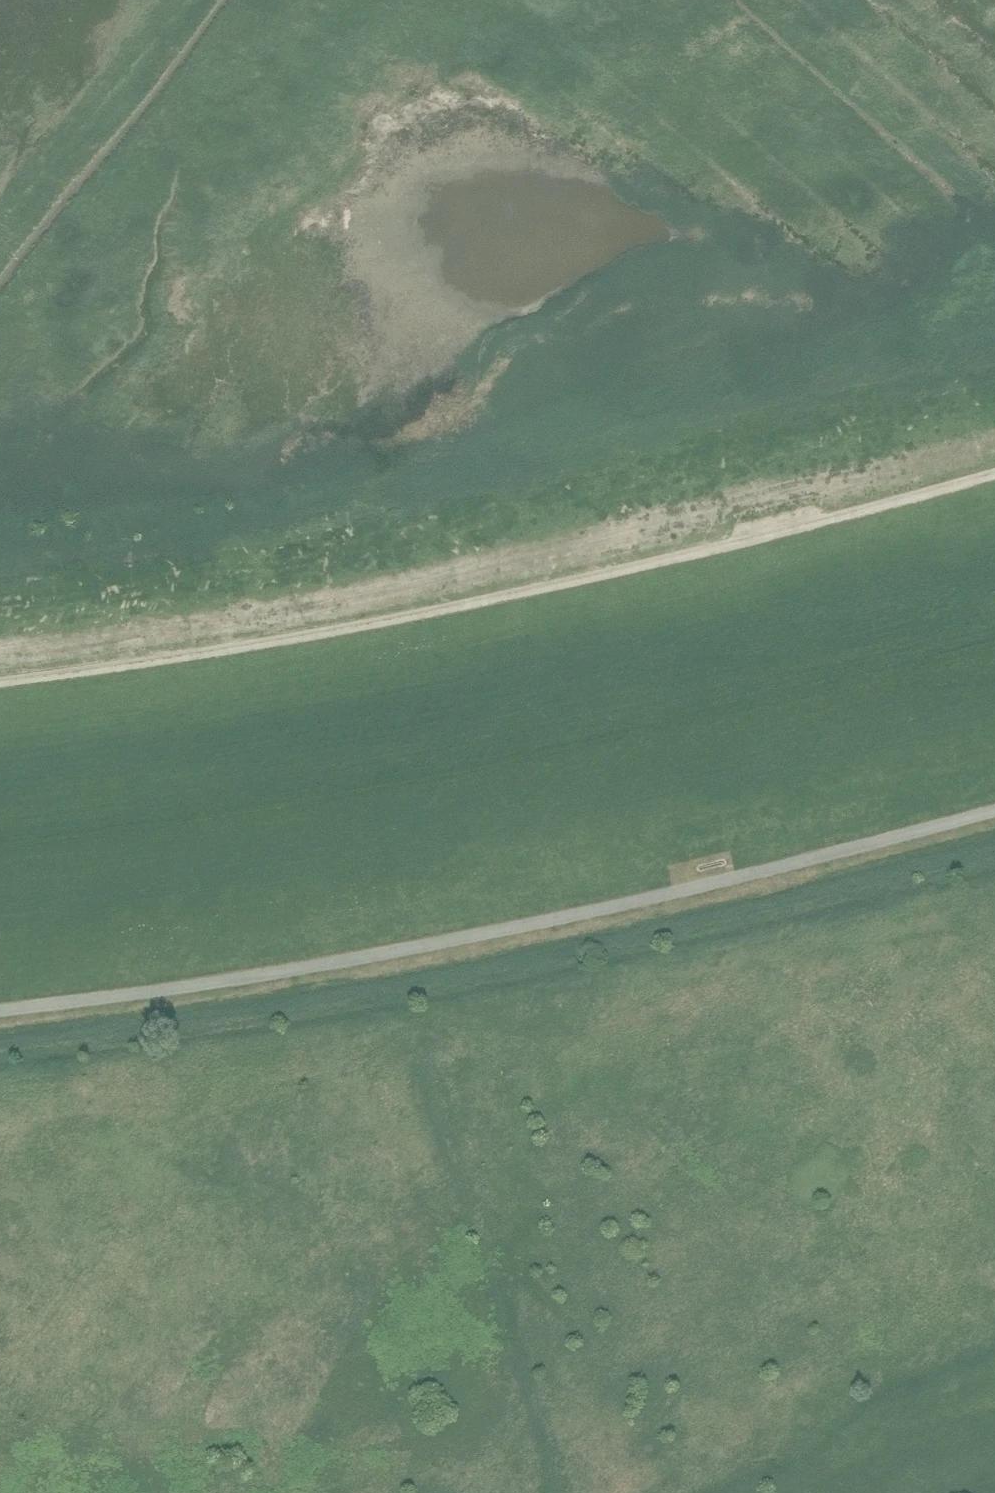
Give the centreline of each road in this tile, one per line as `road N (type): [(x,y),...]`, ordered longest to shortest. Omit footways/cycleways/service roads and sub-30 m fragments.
road 1 (track): [(0,676),(481,598),(994,465)]

